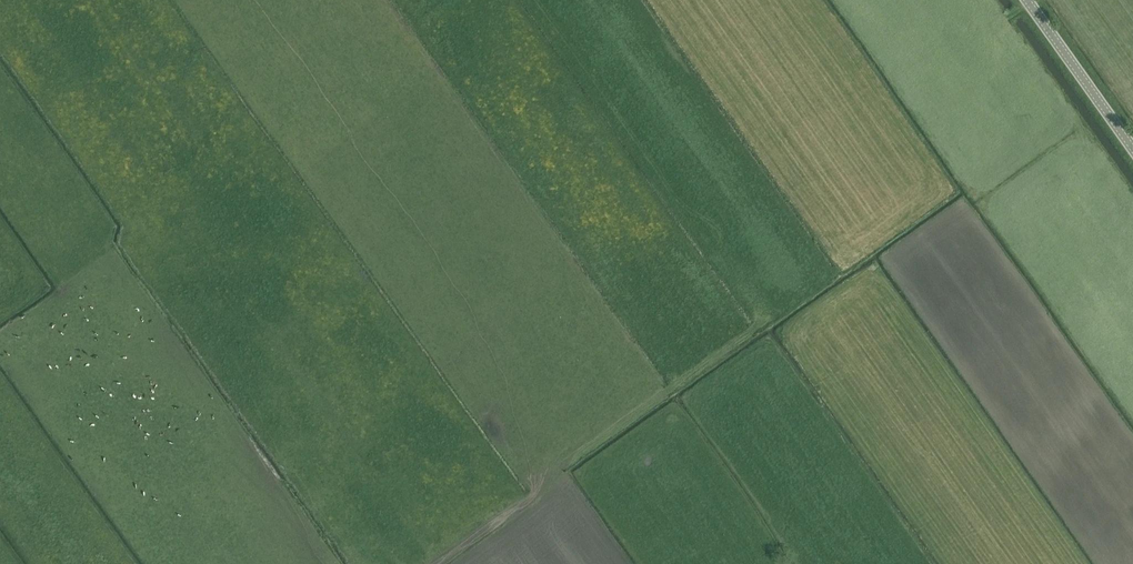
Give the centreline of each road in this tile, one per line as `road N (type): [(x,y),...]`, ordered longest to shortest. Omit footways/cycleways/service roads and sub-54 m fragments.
road 1 (unclassified): [(1132,147),(1028,0)]

